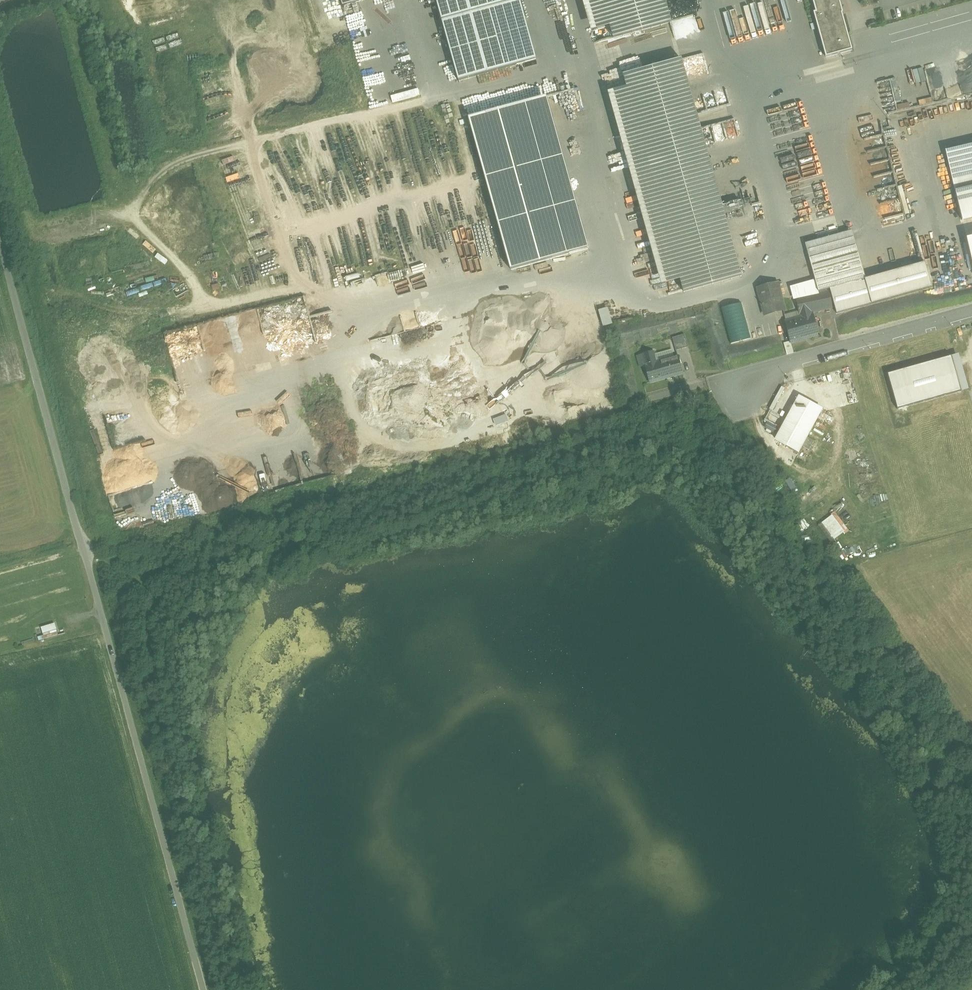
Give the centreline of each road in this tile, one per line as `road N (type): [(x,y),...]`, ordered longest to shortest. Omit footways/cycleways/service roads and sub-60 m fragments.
road 1 (unclassified): [(0,233),(205,989)]

